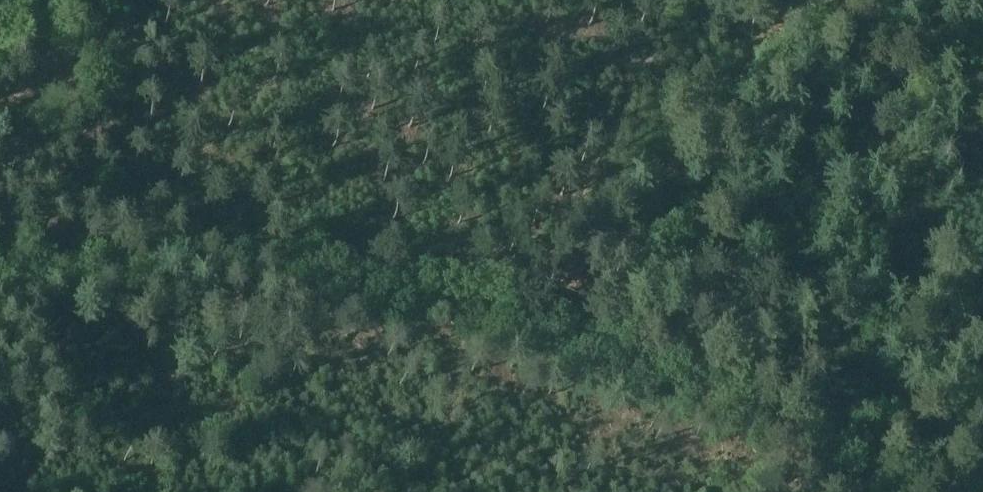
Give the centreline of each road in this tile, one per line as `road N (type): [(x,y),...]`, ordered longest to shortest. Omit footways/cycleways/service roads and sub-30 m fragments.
road 1 (track): [(511,310),(292,268),(0,284)]
road 2 (track): [(941,491),(661,384),(511,310)]
road 3 (track): [(511,310),(670,33),(700,0)]

